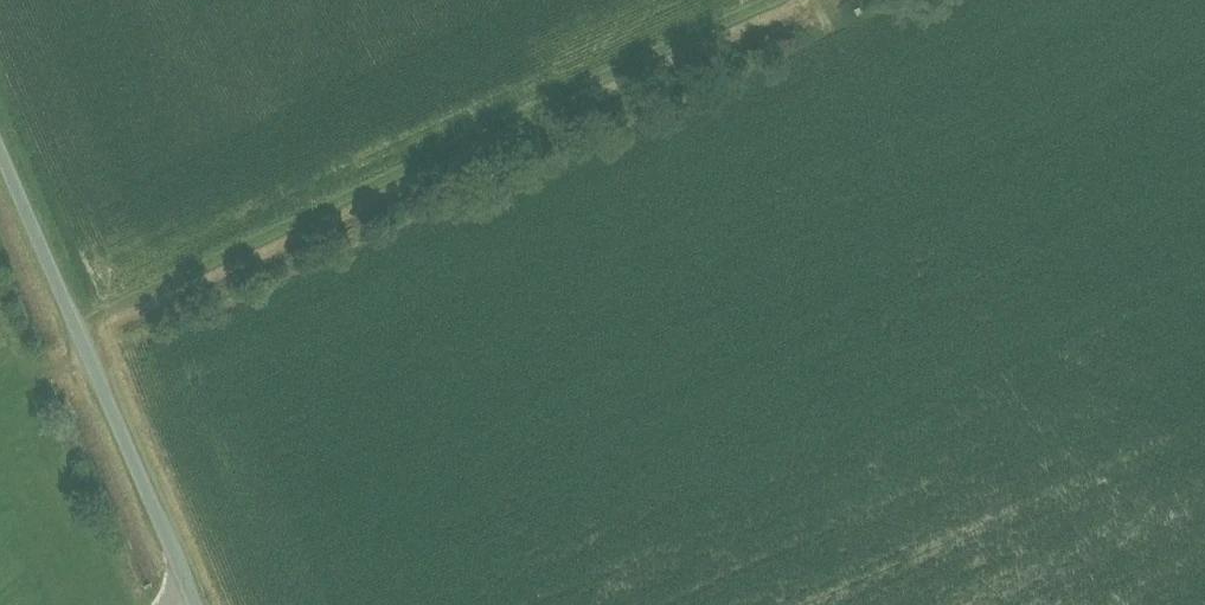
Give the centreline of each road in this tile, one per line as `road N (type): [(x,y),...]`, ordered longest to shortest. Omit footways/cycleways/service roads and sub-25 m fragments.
road 1 (unclassified): [(182,591),(0,166)]

